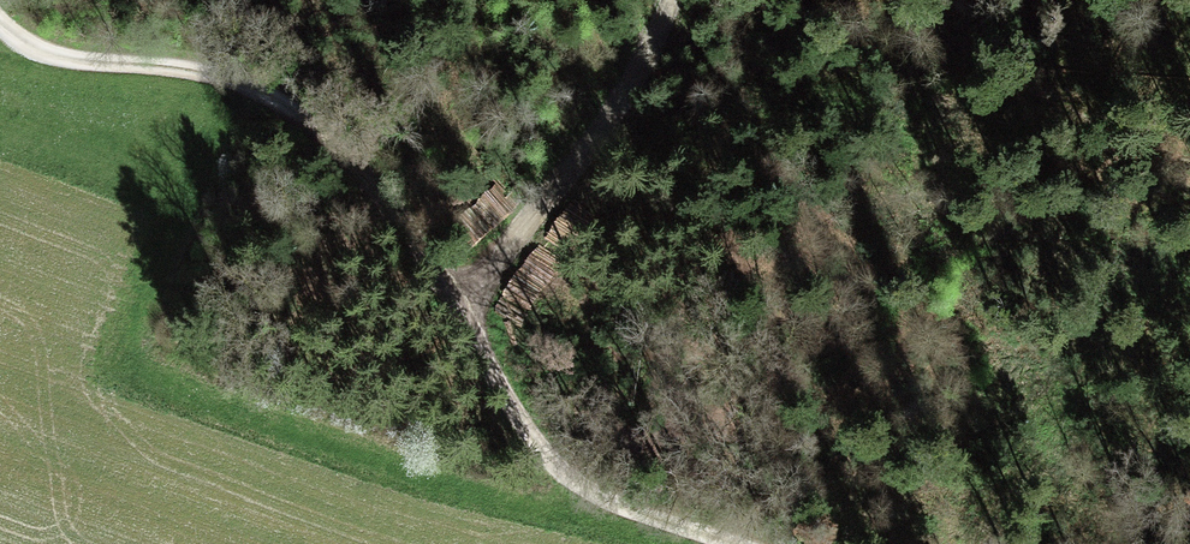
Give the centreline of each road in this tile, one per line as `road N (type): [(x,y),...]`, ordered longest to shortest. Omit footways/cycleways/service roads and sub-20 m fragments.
road 1 (track): [(757,543),(570,478),(508,402),(379,189),(270,92),(185,65),(9,44),(0,30)]
road 2 (track): [(473,343),(494,272),(629,75),(668,0)]

